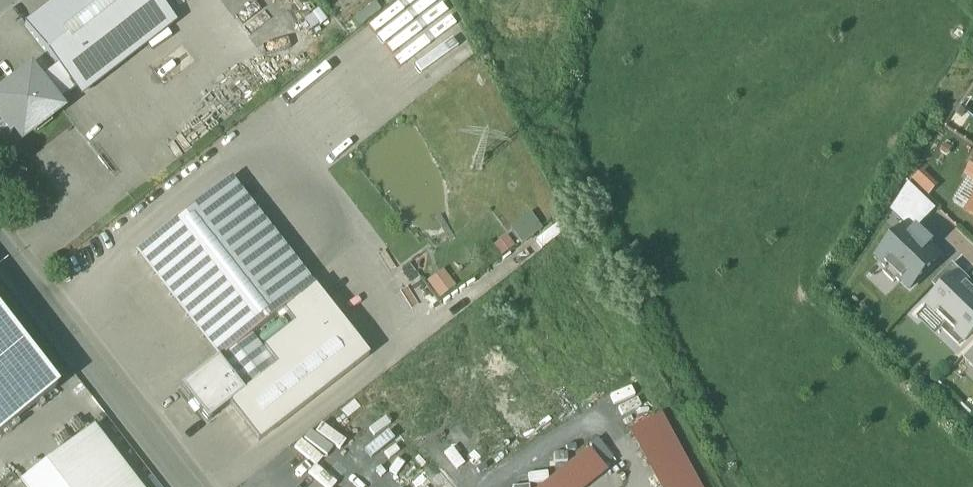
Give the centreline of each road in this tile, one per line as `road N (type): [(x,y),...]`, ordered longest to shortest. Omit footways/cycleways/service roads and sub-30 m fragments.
road 1 (unclassified): [(0,245),(195,486)]

